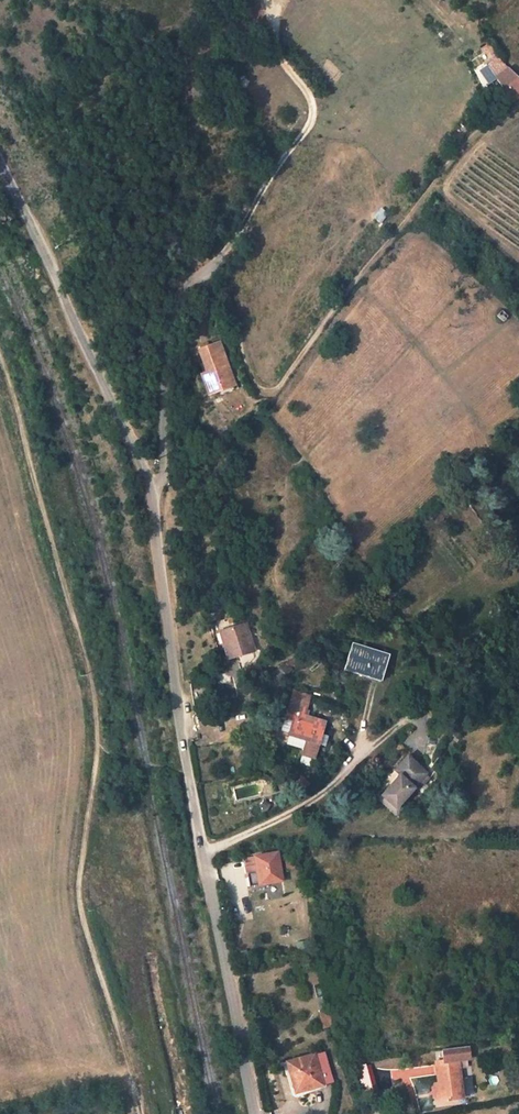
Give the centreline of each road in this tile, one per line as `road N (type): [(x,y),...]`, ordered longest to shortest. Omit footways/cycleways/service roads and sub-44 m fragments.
road 1 (unclassified): [(255,1113),(180,736),(151,493),(0,161)]
road 2 (track): [(0,357),(96,715),(78,895),(141,1113)]
road 3 (track): [(212,267),(224,281),(256,387),(280,386),(354,279),(461,148),(518,103)]

